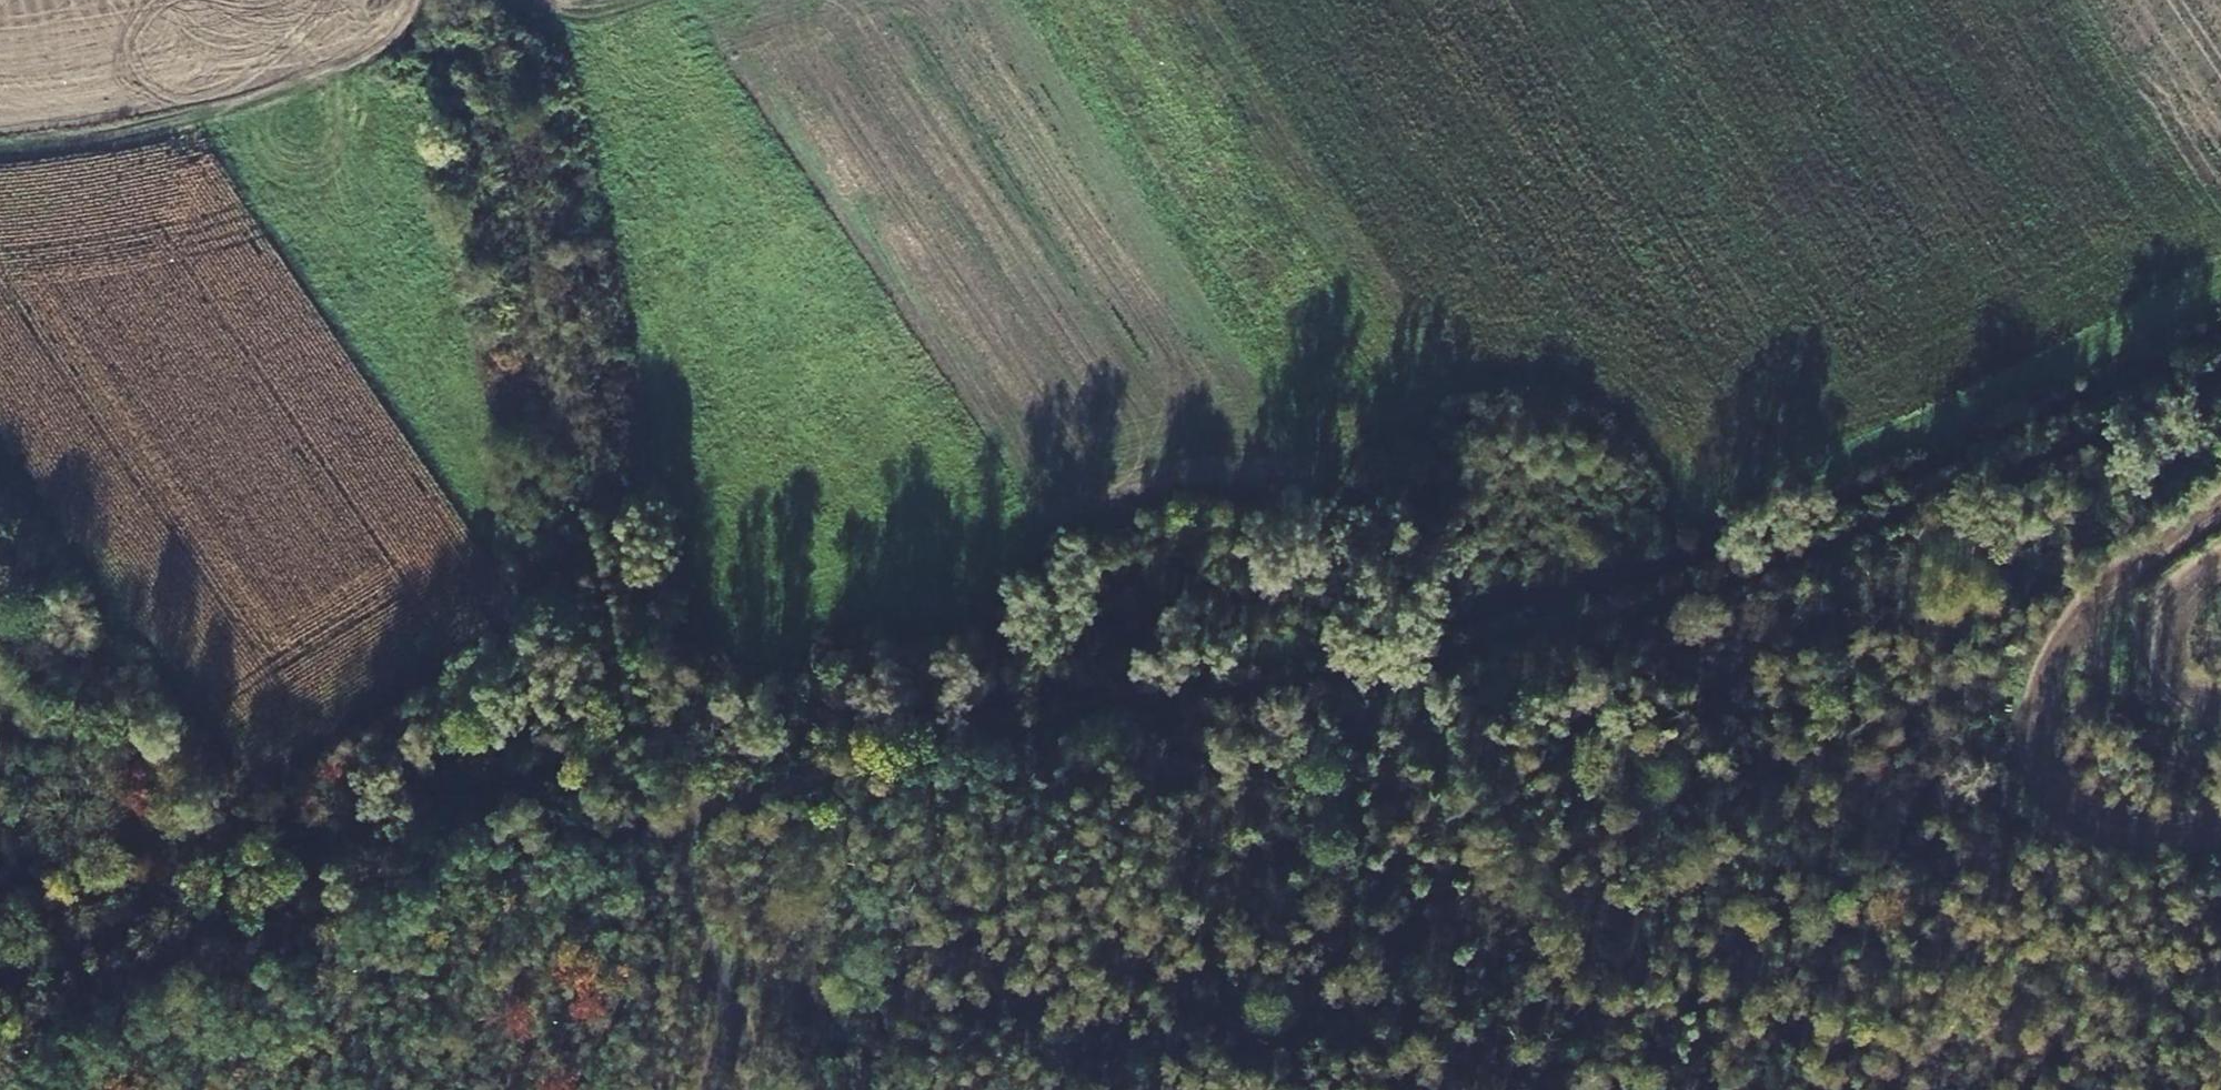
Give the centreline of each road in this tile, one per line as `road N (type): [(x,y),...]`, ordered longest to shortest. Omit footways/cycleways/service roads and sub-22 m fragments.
road 1 (track): [(2220,826),(2148,829),(2097,809),(2051,772),(2040,747),(2042,693),(2057,645),(2094,594),(2220,504)]
road 2 (track): [(2220,568),(2177,610),(2171,650),(2185,693),(2220,693)]

